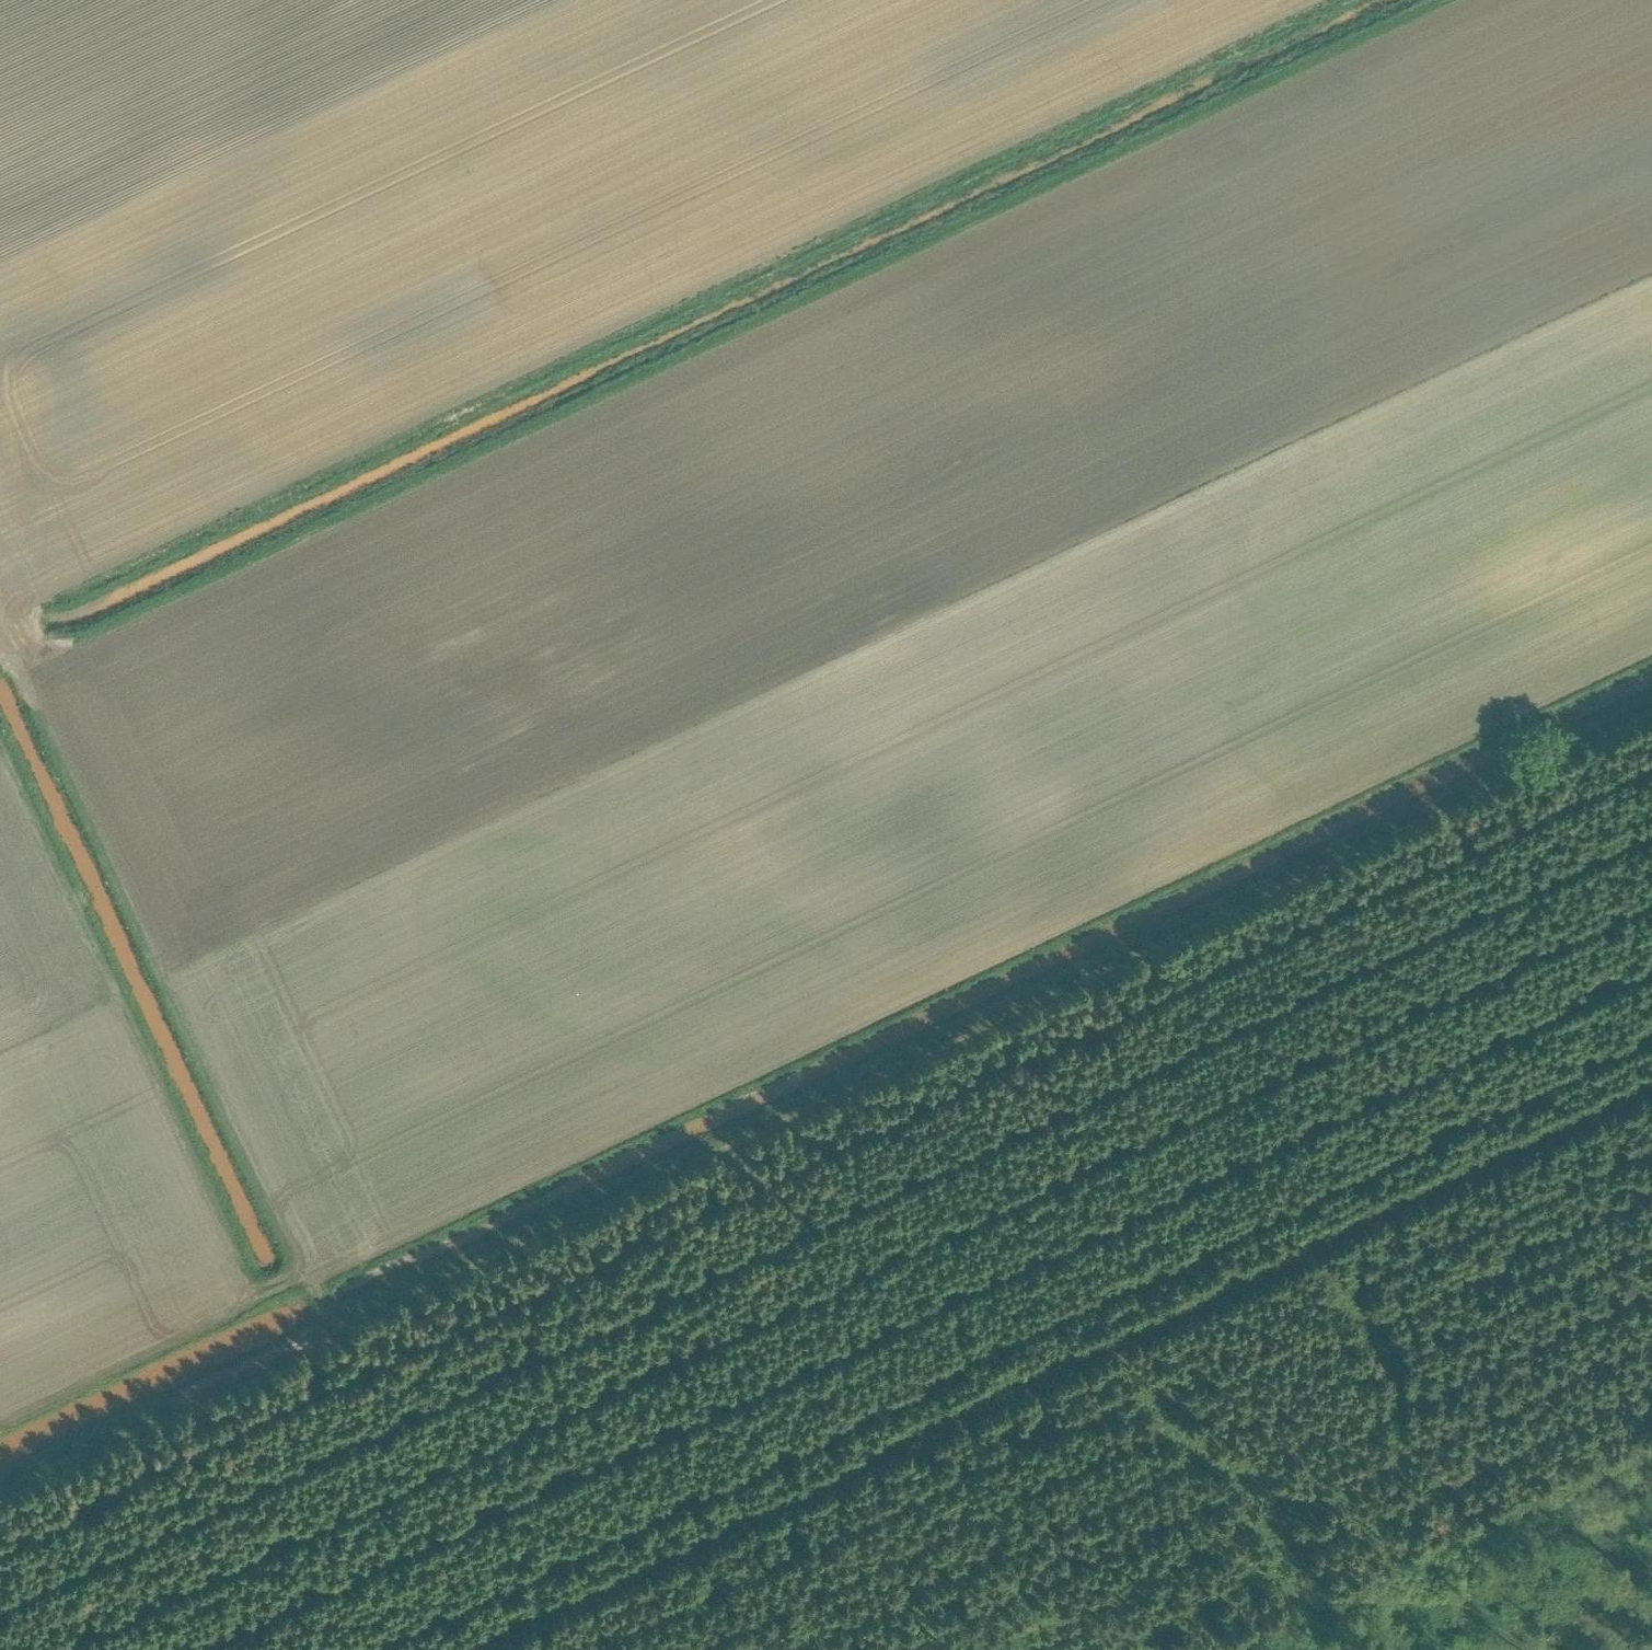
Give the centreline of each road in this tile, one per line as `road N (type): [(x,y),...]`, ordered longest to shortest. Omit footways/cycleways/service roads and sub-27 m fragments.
road 1 (track): [(0,1418),(295,1281)]

